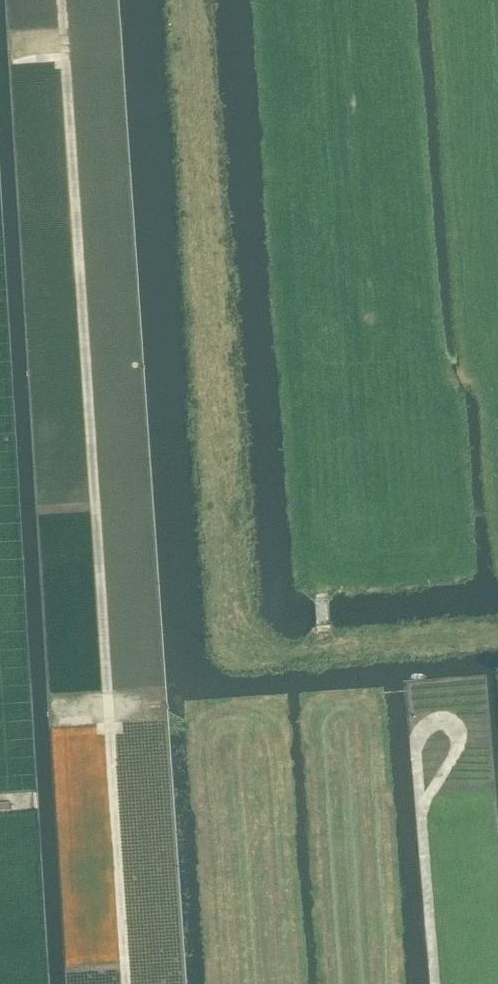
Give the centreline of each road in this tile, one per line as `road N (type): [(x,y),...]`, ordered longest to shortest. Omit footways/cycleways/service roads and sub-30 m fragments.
road 1 (track): [(125,983),(61,0)]
road 2 (track): [(434,983),(415,743)]
road 3 (track): [(415,743),(437,719),(456,733),(456,749),(420,809)]

